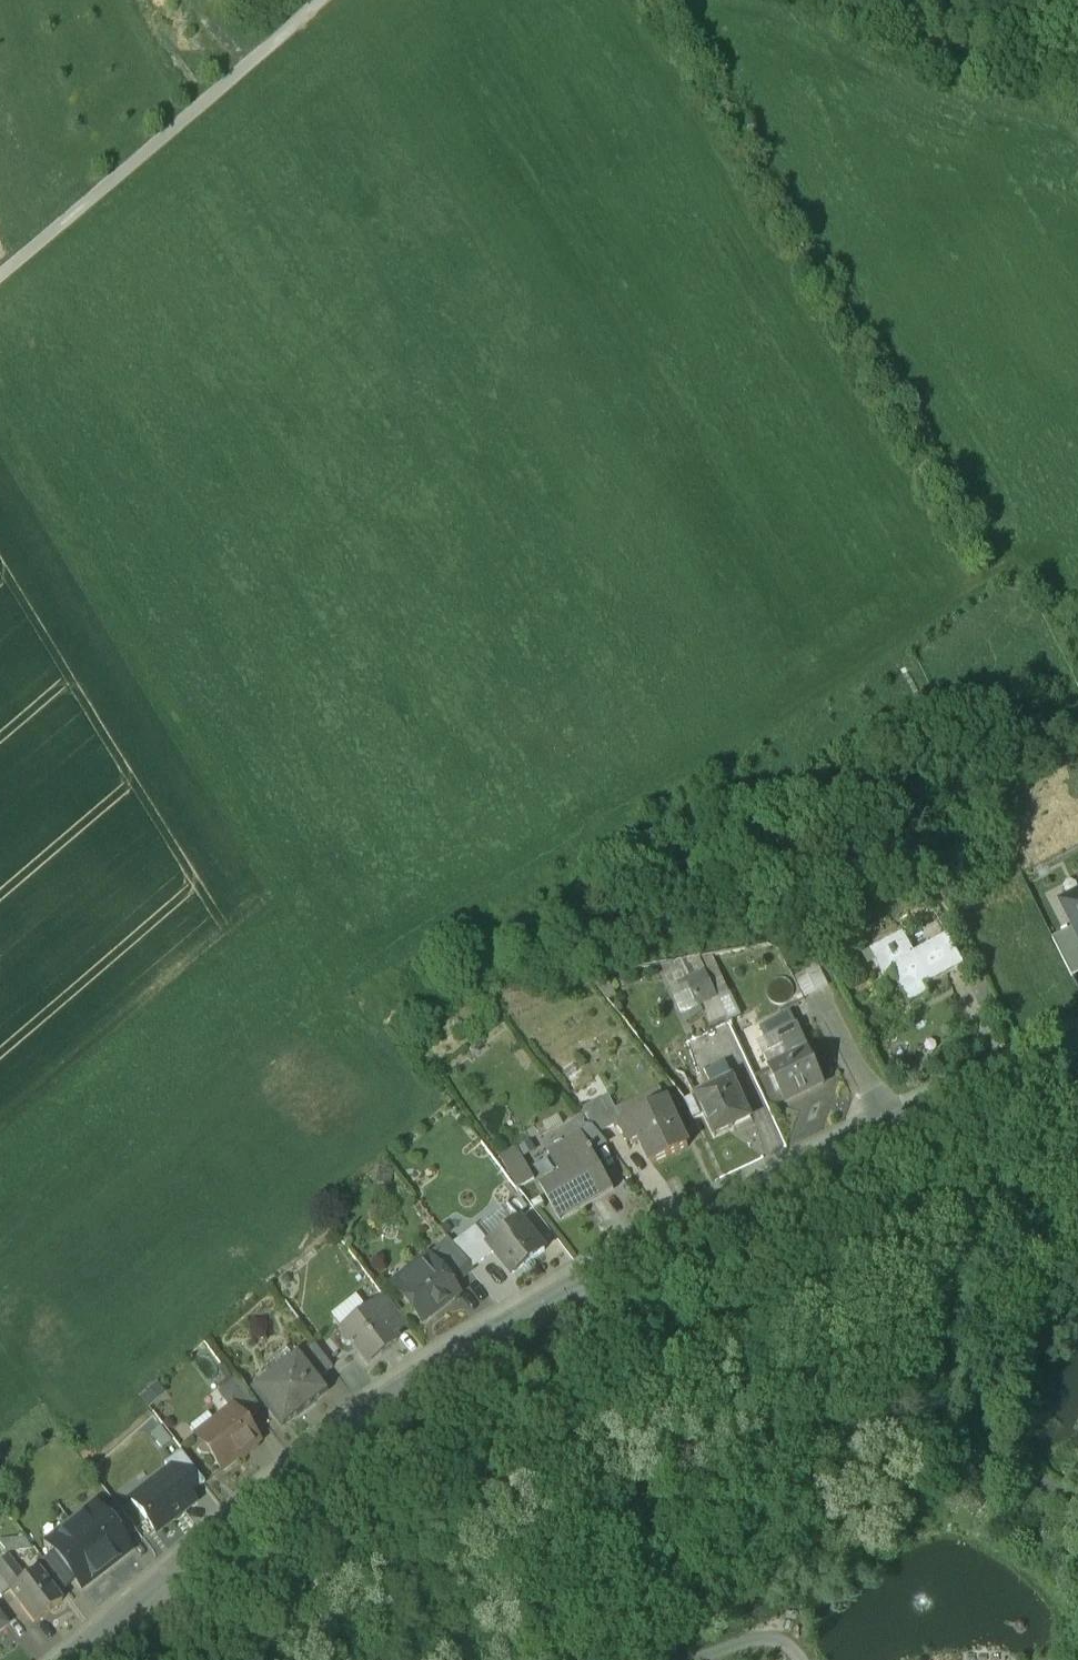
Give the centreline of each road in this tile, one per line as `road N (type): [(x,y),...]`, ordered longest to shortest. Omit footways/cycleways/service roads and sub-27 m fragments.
road 1 (track): [(1077,600),(1023,587),(934,628),(338,1012),(0,429)]
road 2 (tertiary): [(1077,1034),(714,1203),(498,1319),(379,1400),(61,1659)]
road 3 (track): [(323,0),(0,274)]

